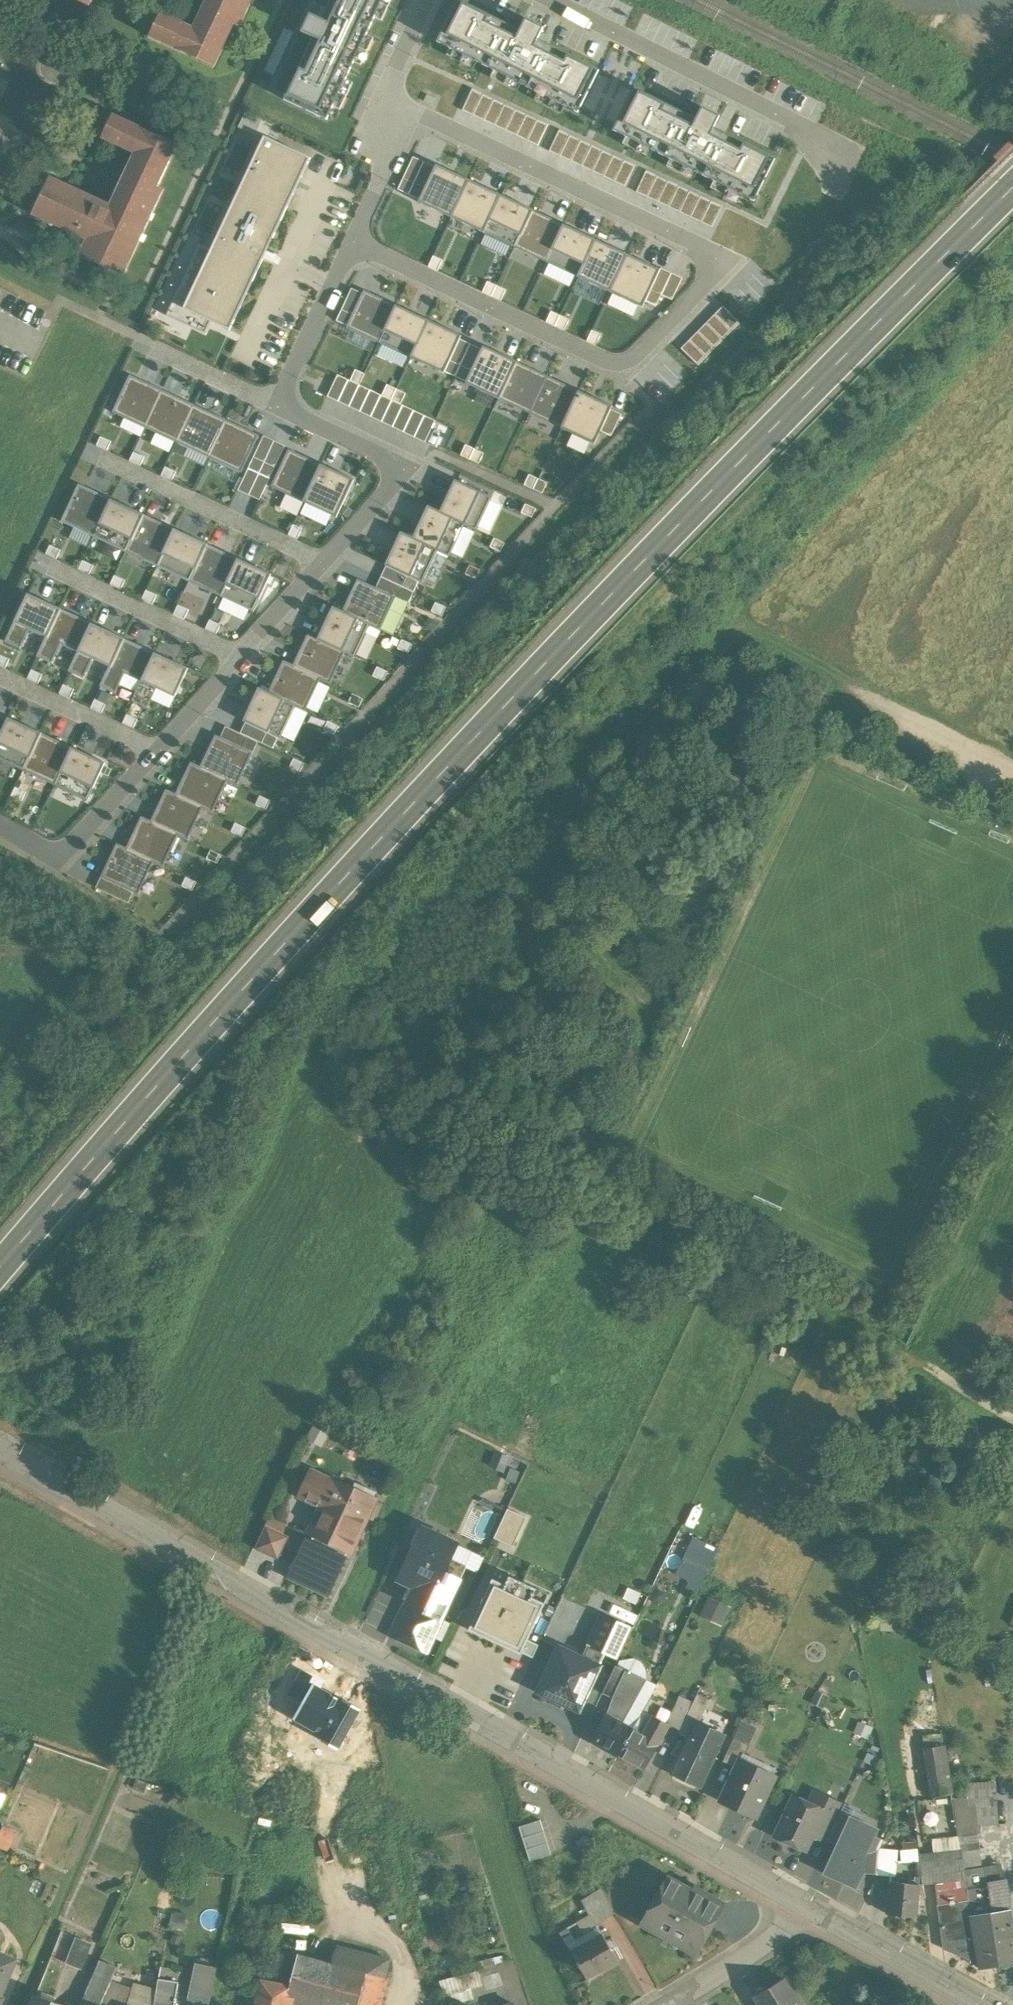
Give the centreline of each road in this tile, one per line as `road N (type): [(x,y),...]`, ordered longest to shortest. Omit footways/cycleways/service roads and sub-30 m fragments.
road 1 (primary): [(0,1268),(500,710),(1012,188)]
road 2 (unclassified): [(0,1454),(814,1912)]
road 3 (residential): [(354,244),(625,370),(717,268),(693,245),(440,127),(390,119)]
road 4 (track): [(405,1065),(1012,1424)]
road 5 (residential): [(547,0),(791,122),(845,169)]
road 6 (residential): [(325,564),(388,494),(395,465),(279,406)]
road 7 (residential): [(100,457),(325,564)]
road 8 (residential): [(49,566),(242,658)]
road 9 (unclassified): [(814,1912),(983,2004)]
road 10 (residential): [(279,406),(354,244)]
road 11 (residential): [(0,677),(159,752)]
road 12 (residential): [(674,2004),(814,1912)]
road 13 (residential): [(279,406),(145,344)]
road 14 (residential): [(63,860),(159,752)]
road 15 (residential): [(354,244),(383,180),(390,119)]
road 16 (residential): [(390,119),(396,72),(430,0)]
road 17 (residential): [(242,658),(325,564)]
road 18 (residential): [(159,752),(242,658)]

